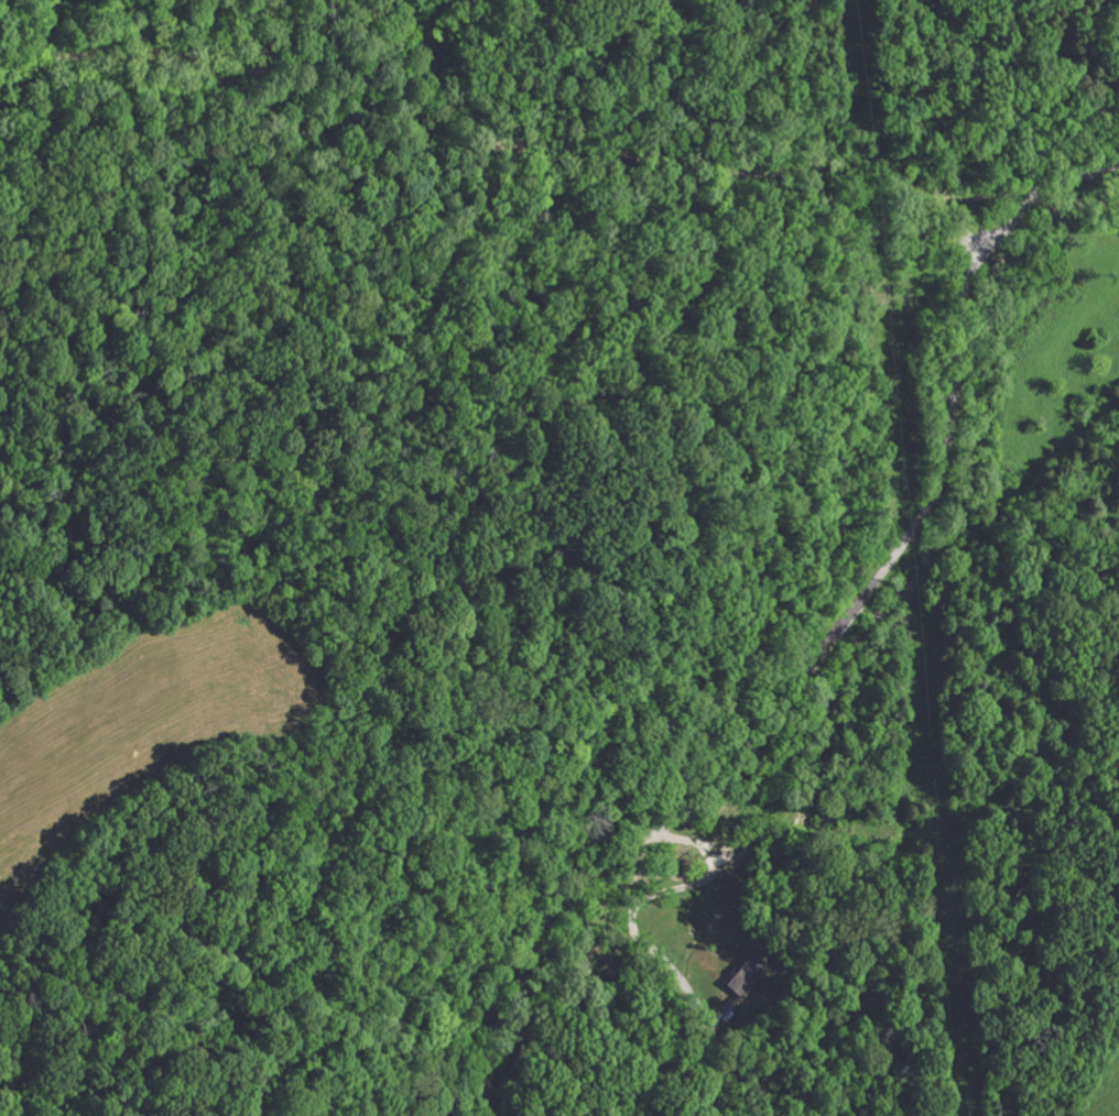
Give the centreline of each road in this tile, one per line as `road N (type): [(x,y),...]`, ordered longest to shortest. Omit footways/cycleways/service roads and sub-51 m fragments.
road 1 (residential): [(448,1115),(458,1058),(547,915),(721,787),(906,541),(935,488),(952,430),(970,277),(1017,221)]

